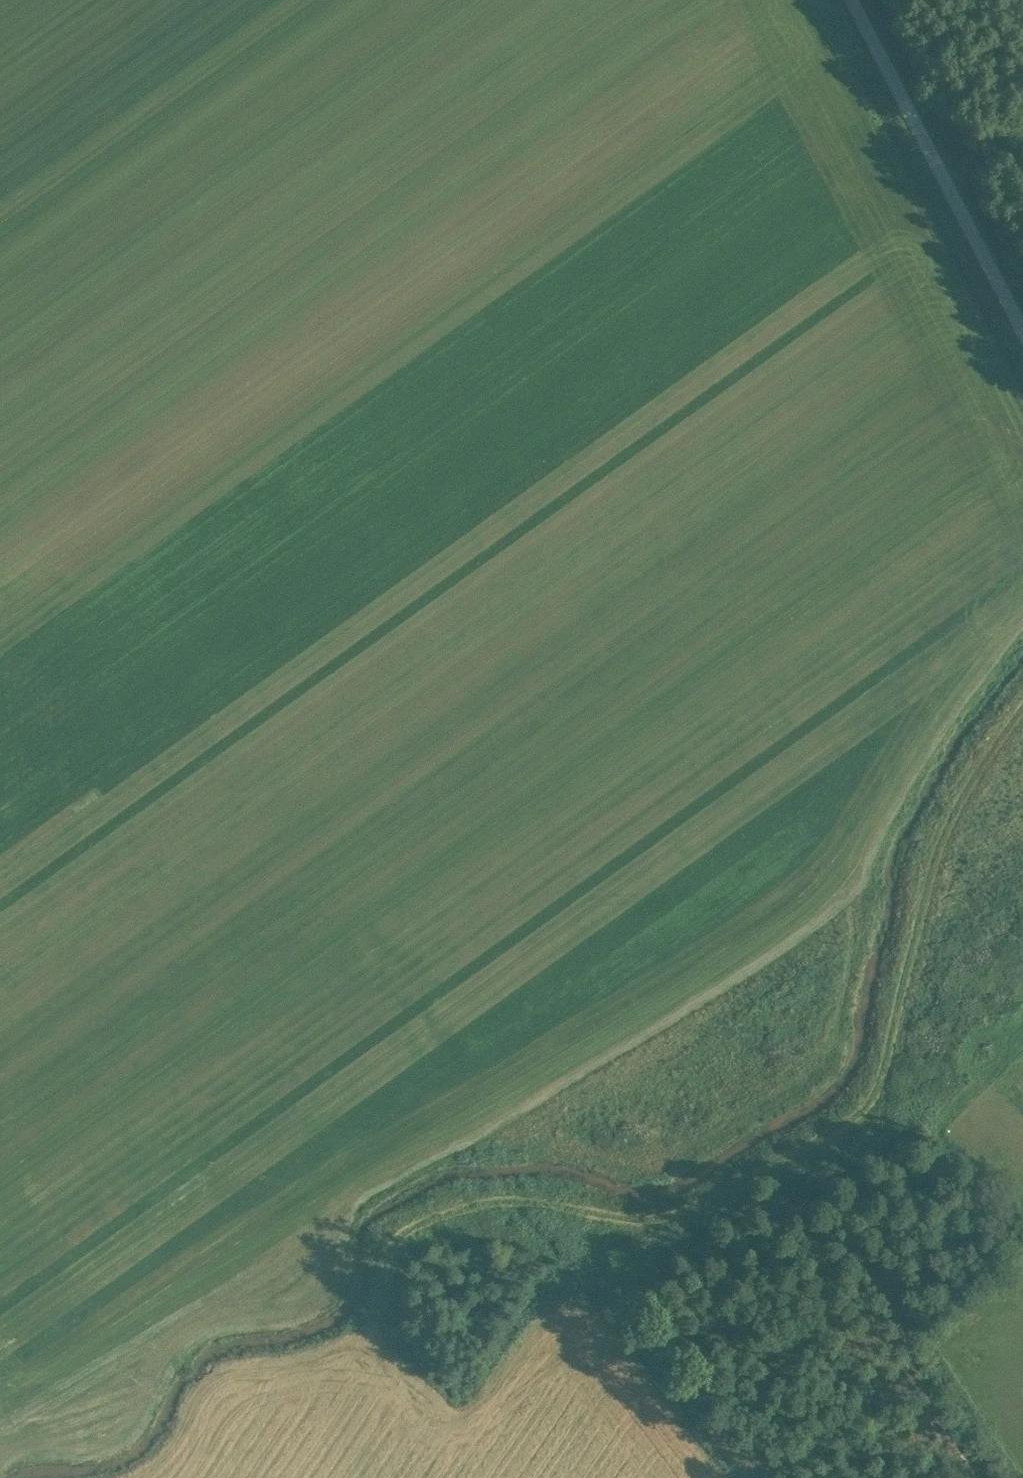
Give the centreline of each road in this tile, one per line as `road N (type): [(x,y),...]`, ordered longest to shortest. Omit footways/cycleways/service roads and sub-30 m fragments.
road 1 (track): [(132,1477),(165,1462),(193,1431),(219,1374),(347,1347),(370,1325),(397,1228),(445,1201),(523,1199),(654,1216),(696,1207),(853,1112),(880,1072),(914,921),(919,863),(1022,698)]
road 2 (unclassified): [(1022,330),(851,0)]

